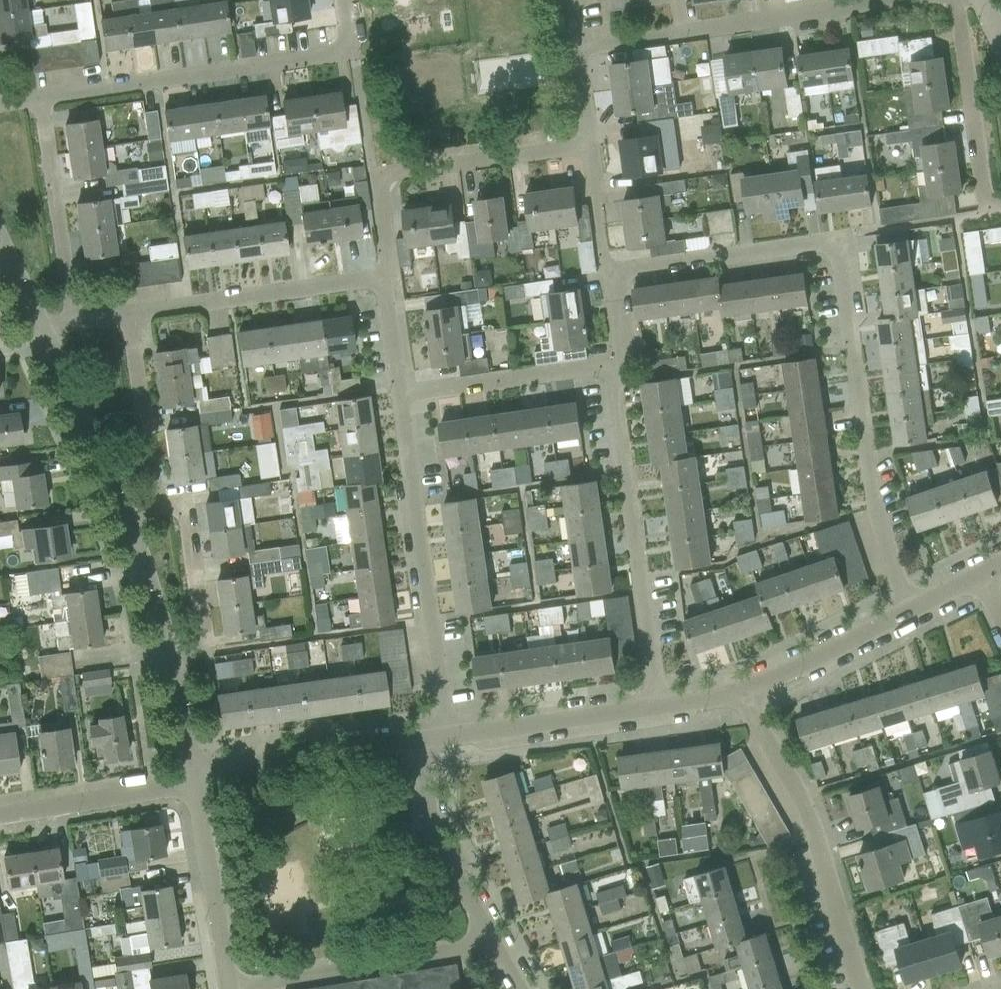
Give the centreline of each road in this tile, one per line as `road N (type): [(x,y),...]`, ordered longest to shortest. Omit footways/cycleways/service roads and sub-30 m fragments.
road 1 (residential): [(910,611),(878,516),(836,241)]
road 2 (residential): [(39,98),(349,51),(342,0)]
road 3 (residential): [(659,706),(609,363)]
road 4 (residential): [(448,737),(398,396)]
road 5 (residential): [(861,988),(801,798),(744,690)]
road 6 (residential): [(386,277),(376,176),(590,145)]
road 7 (residential): [(879,3),(576,49)]
road 8 (residential): [(127,314),(386,277)]
road 9 (unclassified): [(240,988),(493,946)]
road 10 (residential): [(193,777),(424,740)]
road 11 (residential): [(72,321),(39,98)]
road 12 (residential): [(614,278),(836,241)]
road 13 (residential): [(493,946),(430,828),(424,740)]
road 14 (residential): [(1000,207),(983,189),(953,0)]
road 15 (residential): [(228,988),(193,777)]
road 16 (residential): [(398,396),(609,363)]
road 17 (residential): [(448,737),(659,706)]
road 18 (residential): [(124,518),(41,327)]
road 19 (residential): [(168,660),(201,633),(186,514),(153,504)]
road 20 (residential): [(0,815),(193,777)]
road 21 (residential): [(153,504),(127,314)]
road 22 (residential): [(744,690),(910,611)]
road 23 (residential): [(168,660),(124,518)]
road 24 (residential): [(614,278),(604,264),(590,145)]

